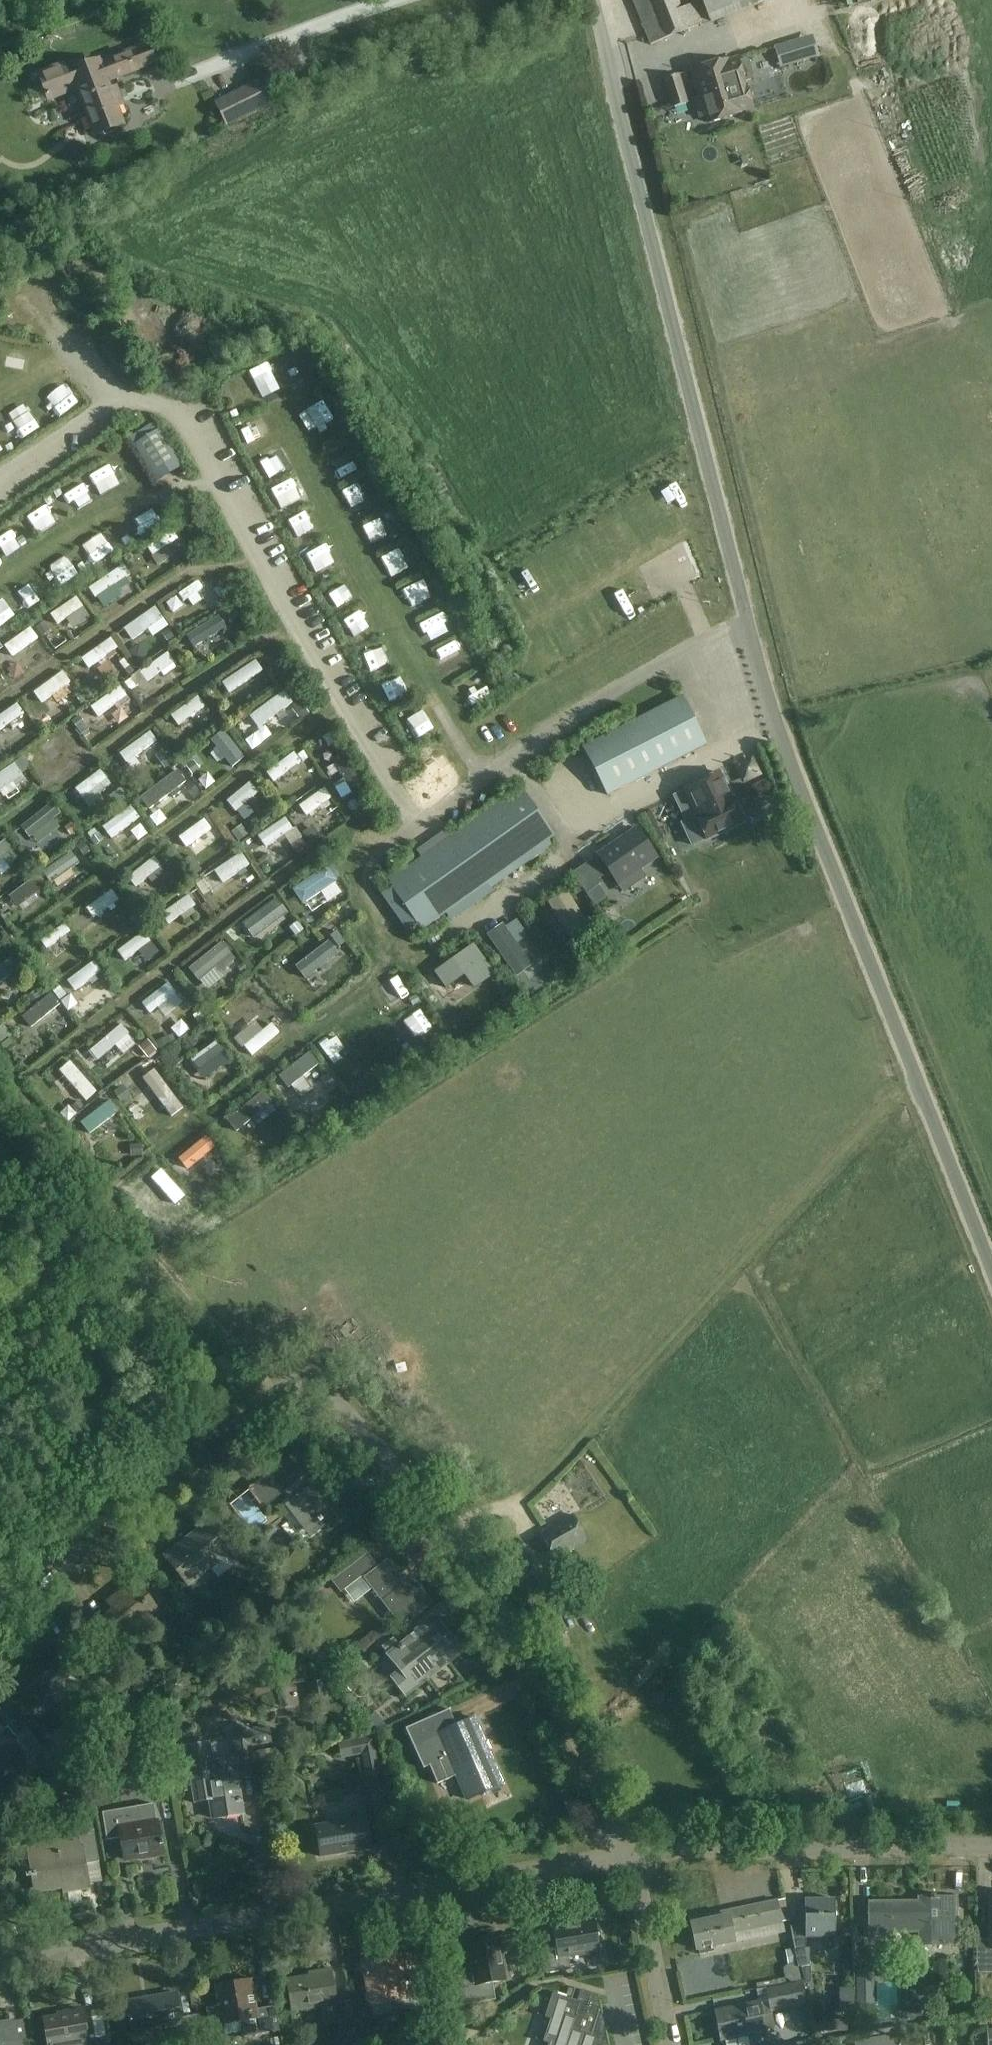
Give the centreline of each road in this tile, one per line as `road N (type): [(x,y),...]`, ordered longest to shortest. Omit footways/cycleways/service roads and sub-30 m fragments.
road 1 (unclassified): [(991,1275),(781,740),(593,0)]
road 2 (unclassified): [(632,1852),(492,1587),(455,1533),(320,1389),(292,1384),(168,1479)]
road 3 (track): [(455,1533),(546,1477),(915,1080)]
road 4 (residential): [(0,1961),(632,1852)]
road 5 (track): [(372,850),(356,861),(354,875),(389,941),(389,967),(137,1175)]
road 6 (track): [(372,850),(328,844),(45,1067)]
road 7 (track): [(342,705),(19,944)]
road 8 (residential): [(632,1852),(991,1847)]
road 9 (track): [(295,623),(0,825)]
road 10 (track): [(0,708),(194,572),(262,566)]
road 11 (track): [(216,484),(105,512),(0,584)]
road 12 (unclassified): [(0,1612),(168,1479)]
road 13 (residential): [(671,2044),(632,1852)]

